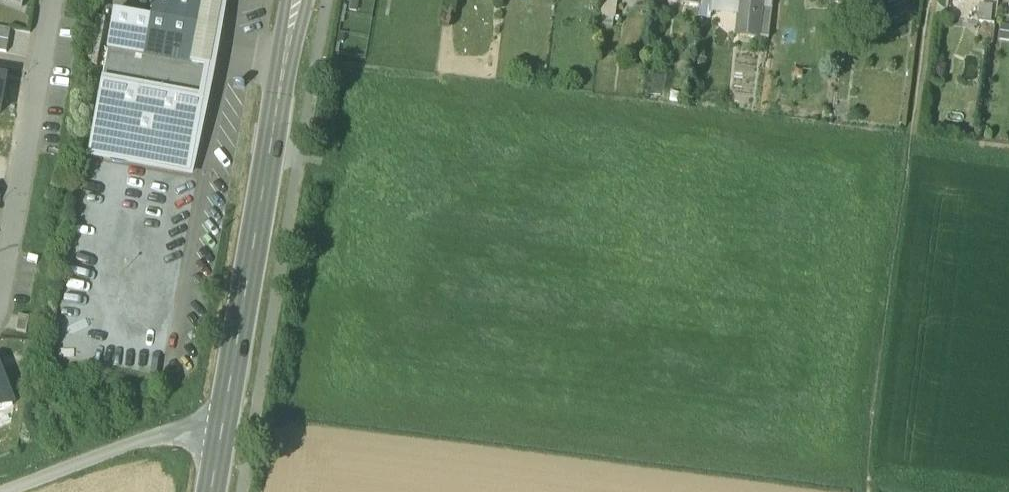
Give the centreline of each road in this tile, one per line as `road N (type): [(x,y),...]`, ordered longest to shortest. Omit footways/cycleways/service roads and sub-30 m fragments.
road 1 (primary): [(214,491),(299,0)]
road 2 (track): [(872,491),(917,118)]
road 3 (residential): [(0,298),(52,0)]

